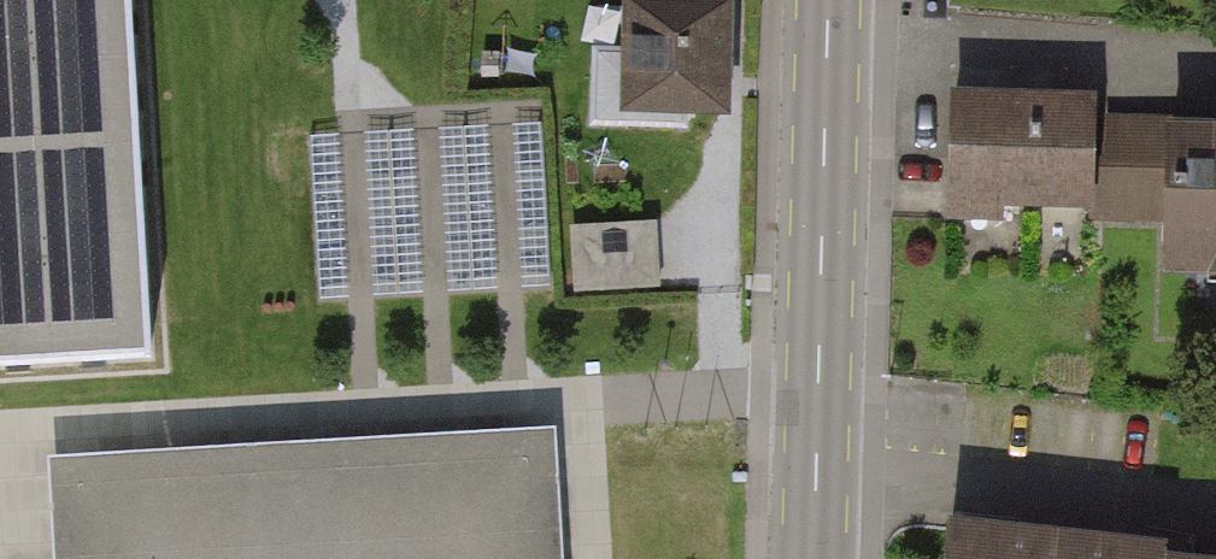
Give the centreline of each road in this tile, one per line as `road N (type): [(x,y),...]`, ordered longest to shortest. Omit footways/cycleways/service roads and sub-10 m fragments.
road 1 (tertiary): [(828,0),(808,558)]

